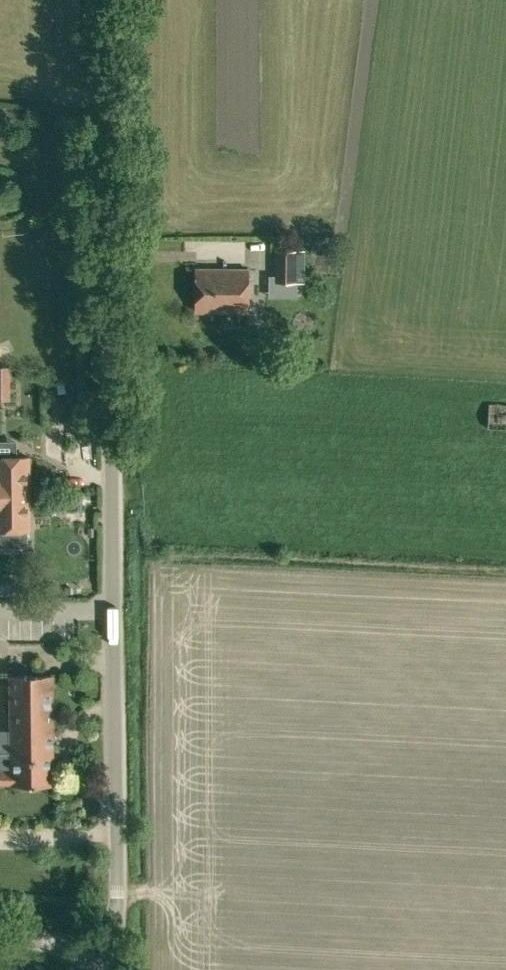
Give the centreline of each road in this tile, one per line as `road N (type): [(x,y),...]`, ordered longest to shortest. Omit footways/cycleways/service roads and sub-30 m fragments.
road 1 (unclassified): [(122,953),(120,0)]
road 2 (unclassified): [(0,937),(122,953)]

